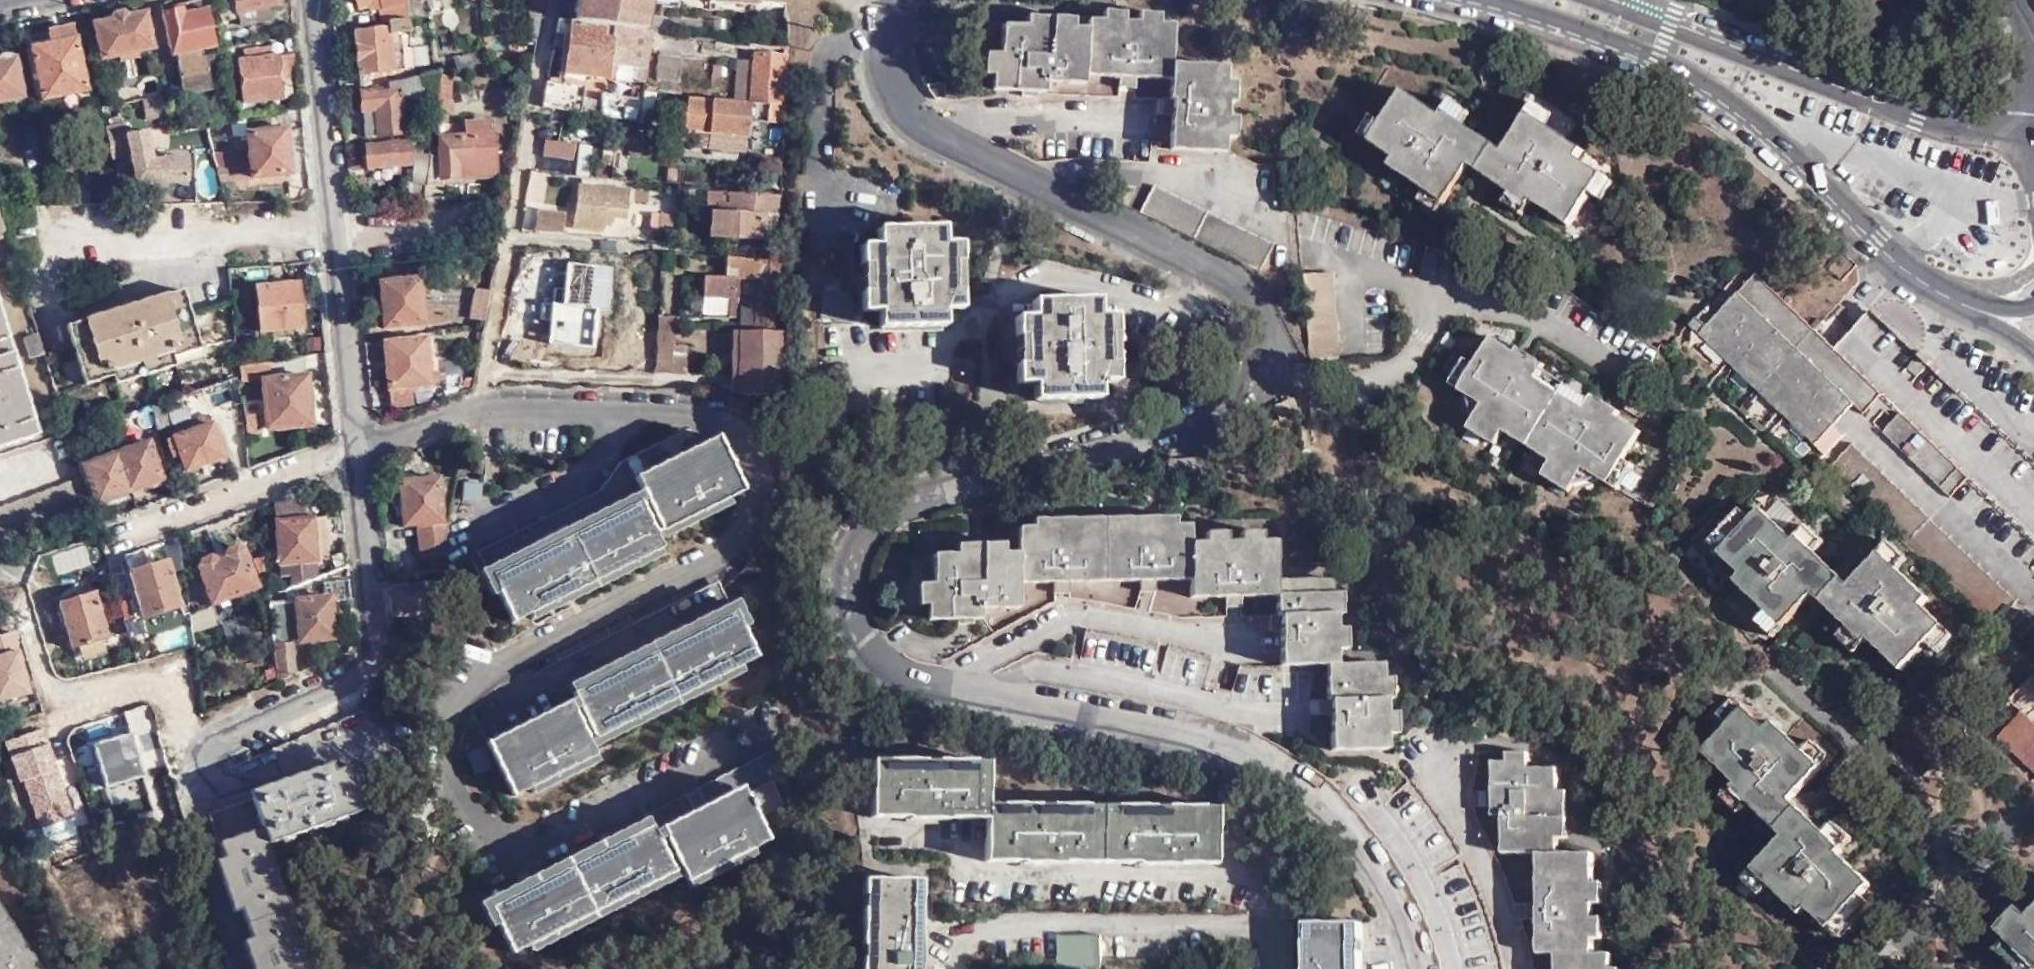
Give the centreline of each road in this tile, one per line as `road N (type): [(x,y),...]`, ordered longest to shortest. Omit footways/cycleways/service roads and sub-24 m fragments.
road 1 (residential): [(894,0),(889,69),(895,92),(923,124),(1236,282),(1258,302),(1269,345),(1257,387),(1214,414),(918,493),(886,513),(851,557),(854,627),(866,656),(889,672),(1156,727),(1260,760),(1301,785),(1358,842),(1415,968)]
road 2 (residential): [(309,0),(386,680),(177,765)]
road 3 (tertiary): [(1483,0),(1660,56),(1715,86),(1758,114),(1897,261),(1965,303)]
road 4 (residential): [(552,0),(483,406)]
road 5 (tertiary): [(2033,135),(1921,113),(1640,16)]
road 6 (residential): [(959,968),(964,949),(982,933),(1036,921),(1238,924),(1270,940),(1274,968)]

